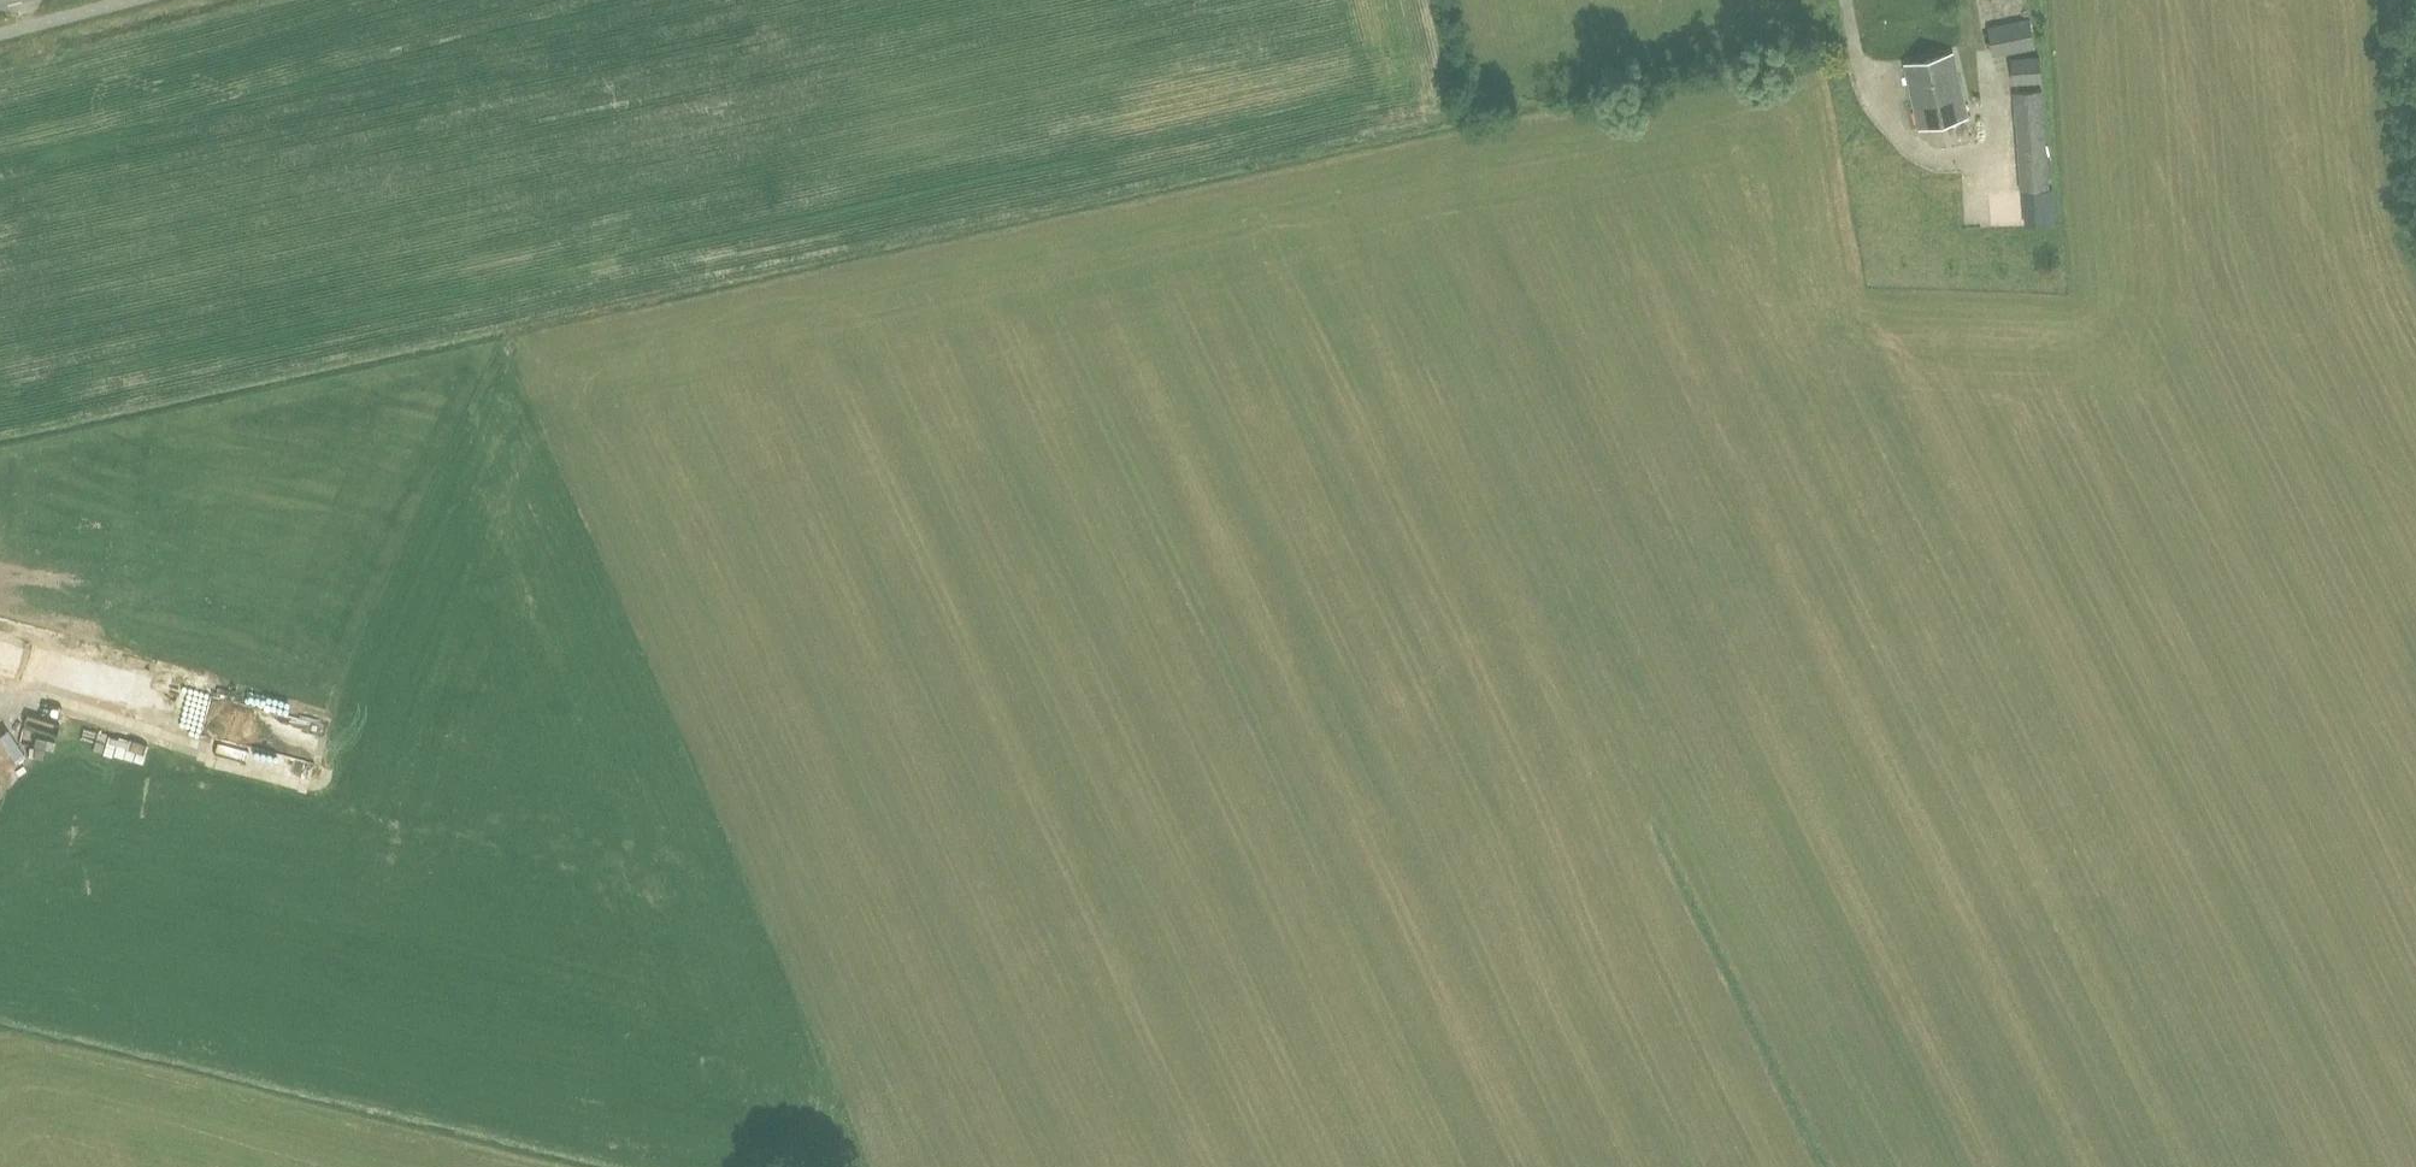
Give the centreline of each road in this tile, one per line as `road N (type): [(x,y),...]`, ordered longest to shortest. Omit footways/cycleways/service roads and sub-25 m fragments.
road 1 (unclassified): [(2415,171),(2395,0)]

